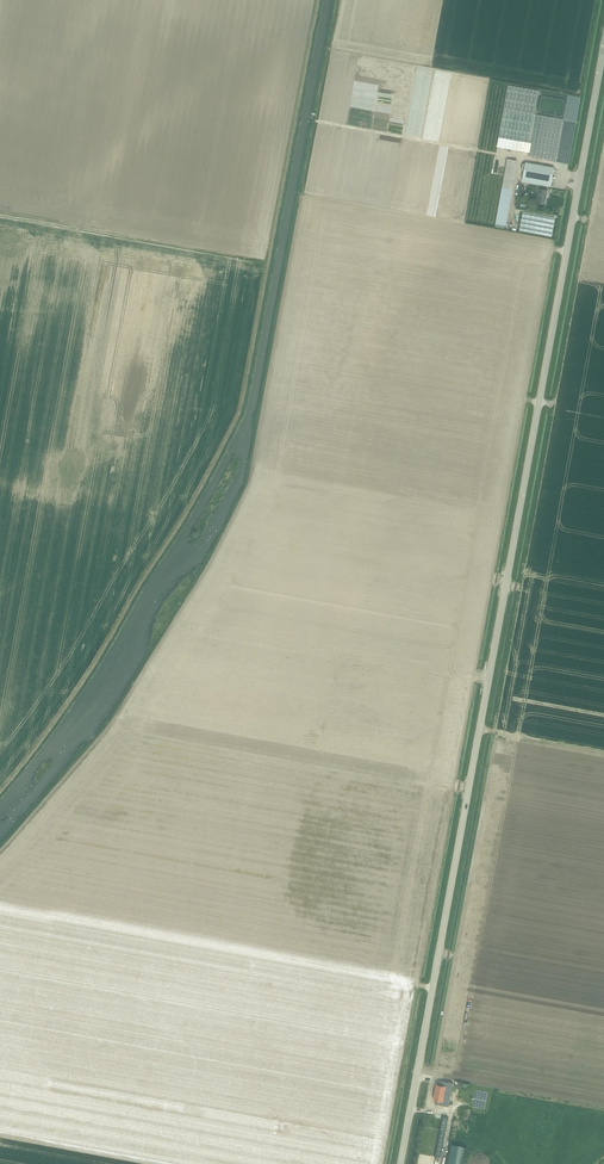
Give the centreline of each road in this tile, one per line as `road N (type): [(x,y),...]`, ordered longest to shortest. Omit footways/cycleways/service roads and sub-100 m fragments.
road 1 (tertiary): [(401,1163),(603,51)]

